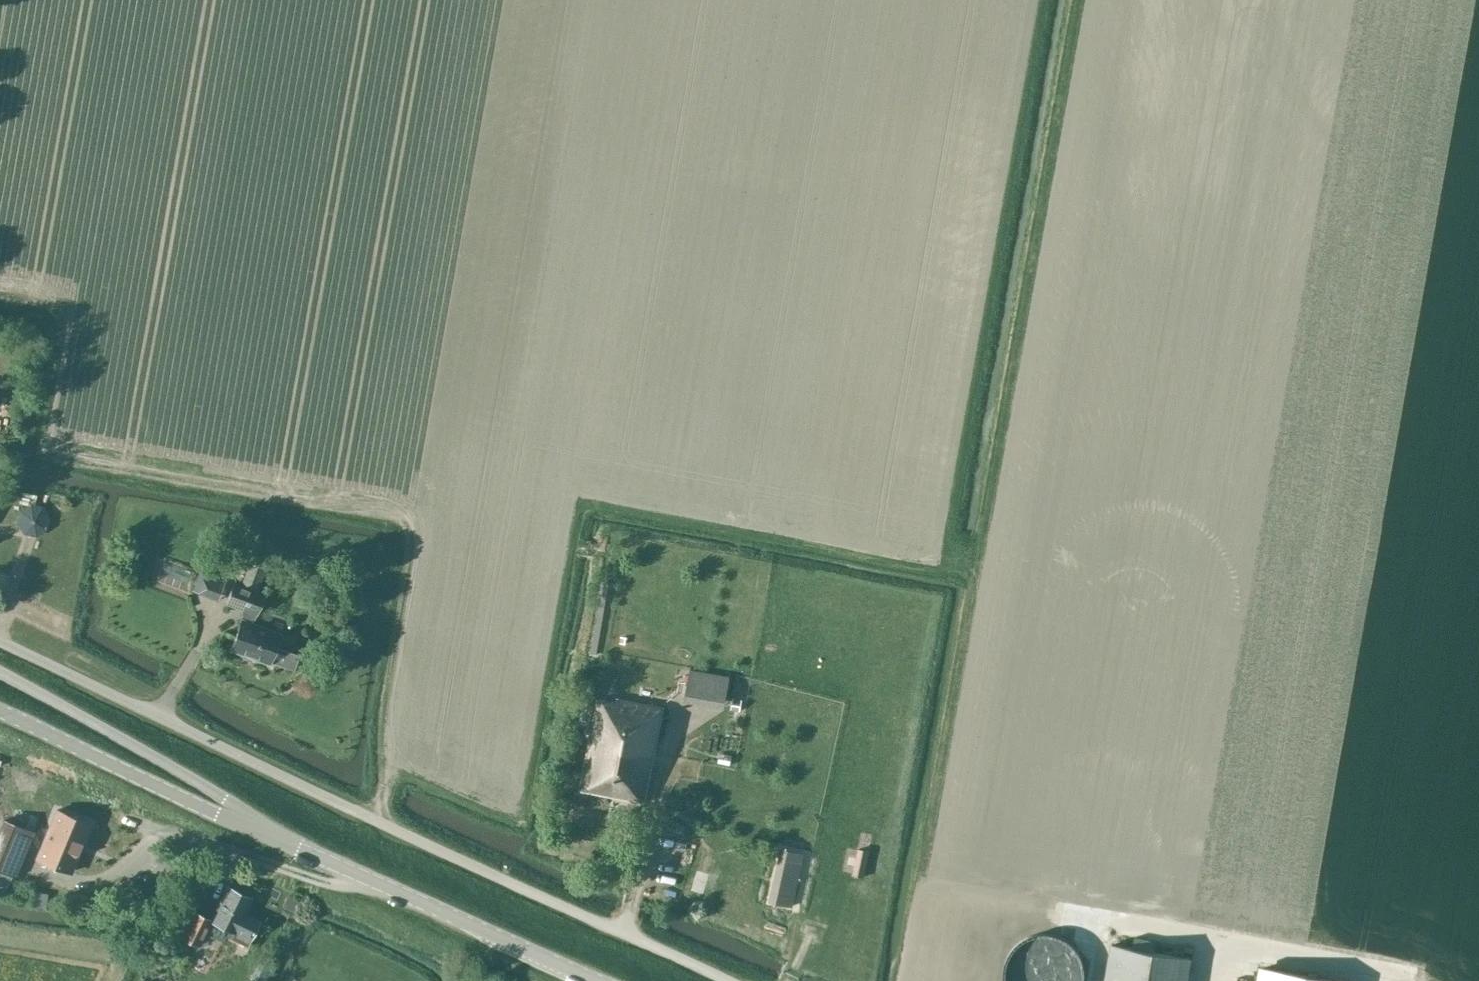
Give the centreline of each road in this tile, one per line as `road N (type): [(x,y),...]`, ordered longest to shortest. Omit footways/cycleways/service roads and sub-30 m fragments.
road 1 (tertiary): [(602,980),(264,834)]
road 2 (unclassified): [(264,834),(227,800),(0,674)]
road 3 (tertiary): [(264,834),(0,714)]

